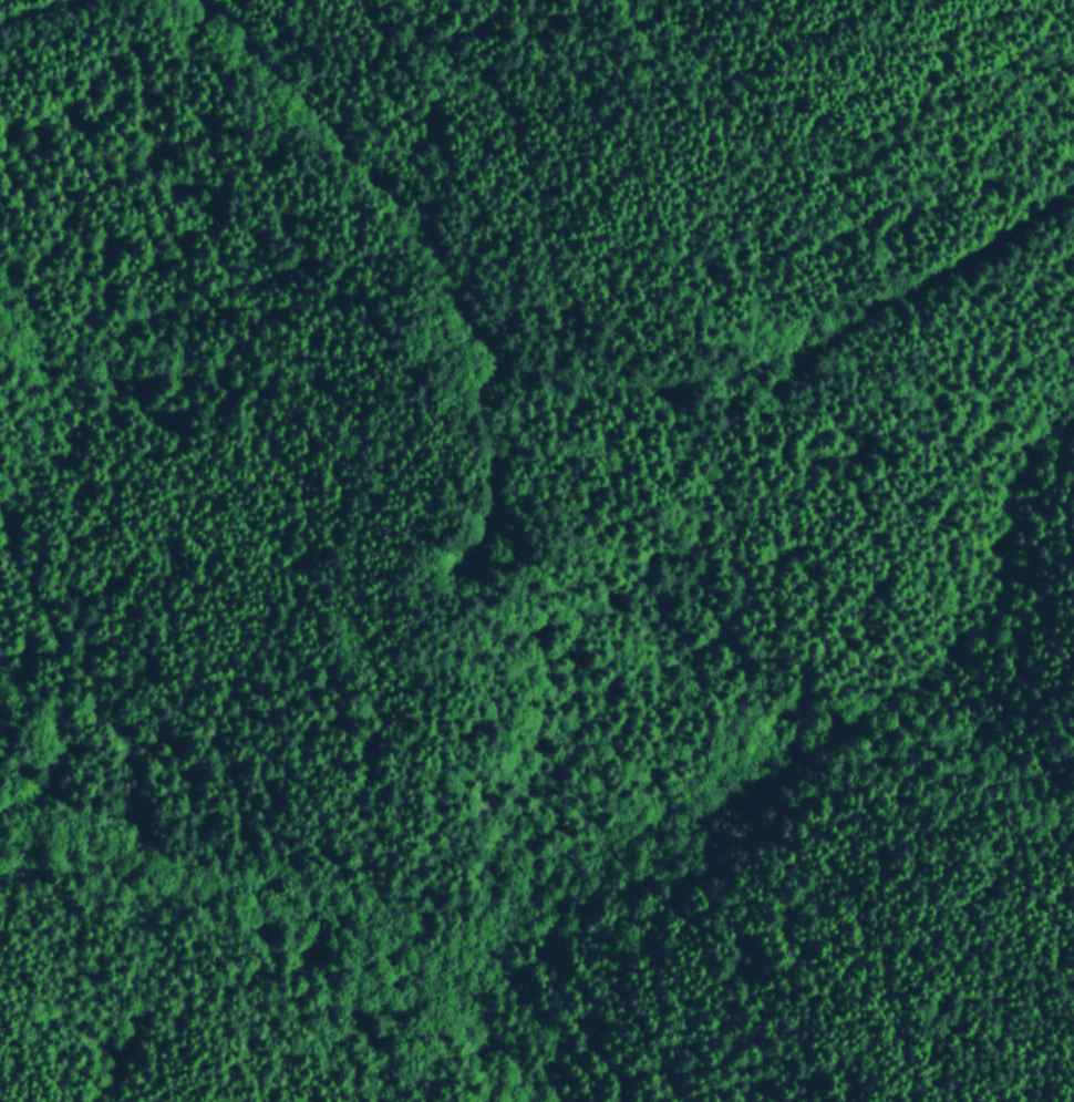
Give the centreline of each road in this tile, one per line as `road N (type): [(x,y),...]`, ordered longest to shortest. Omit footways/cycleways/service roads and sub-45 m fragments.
road 1 (track): [(191,0),(291,85),(412,223),(488,346),(518,373),(586,387),(688,387),(802,356),(926,288),(1073,182)]

